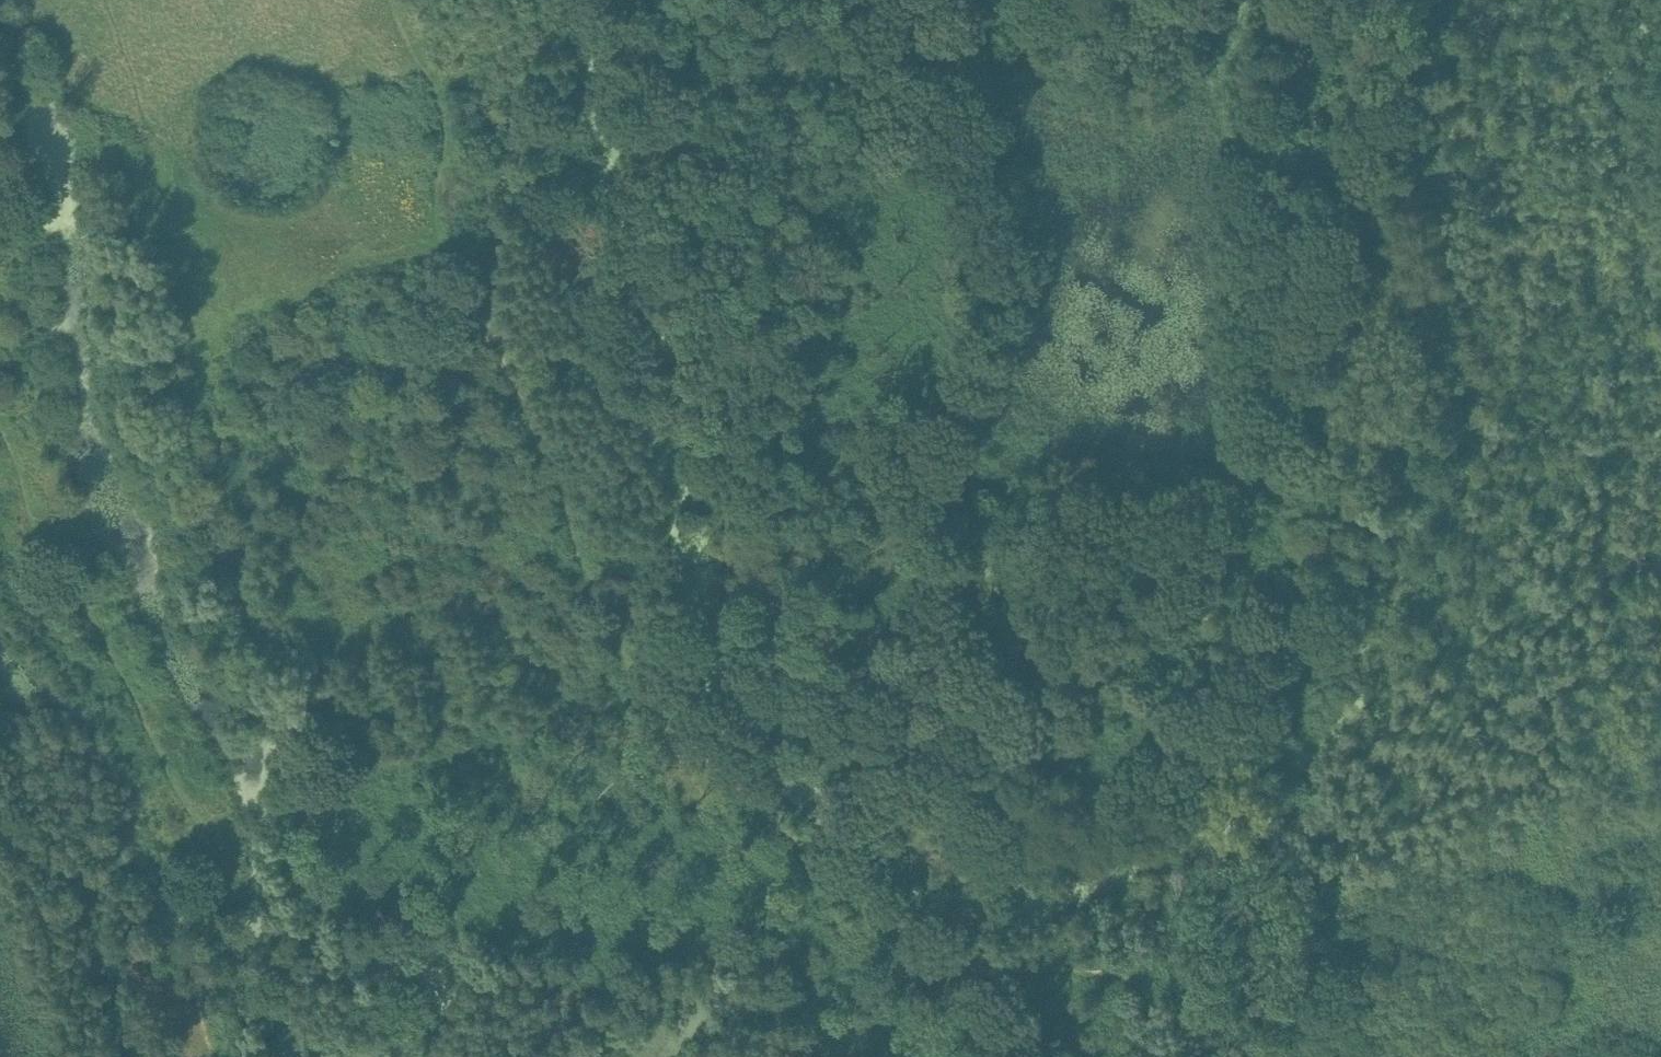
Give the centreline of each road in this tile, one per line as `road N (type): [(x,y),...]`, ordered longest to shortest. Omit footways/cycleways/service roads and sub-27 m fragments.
road 1 (track): [(1172,1056),(1116,899)]

